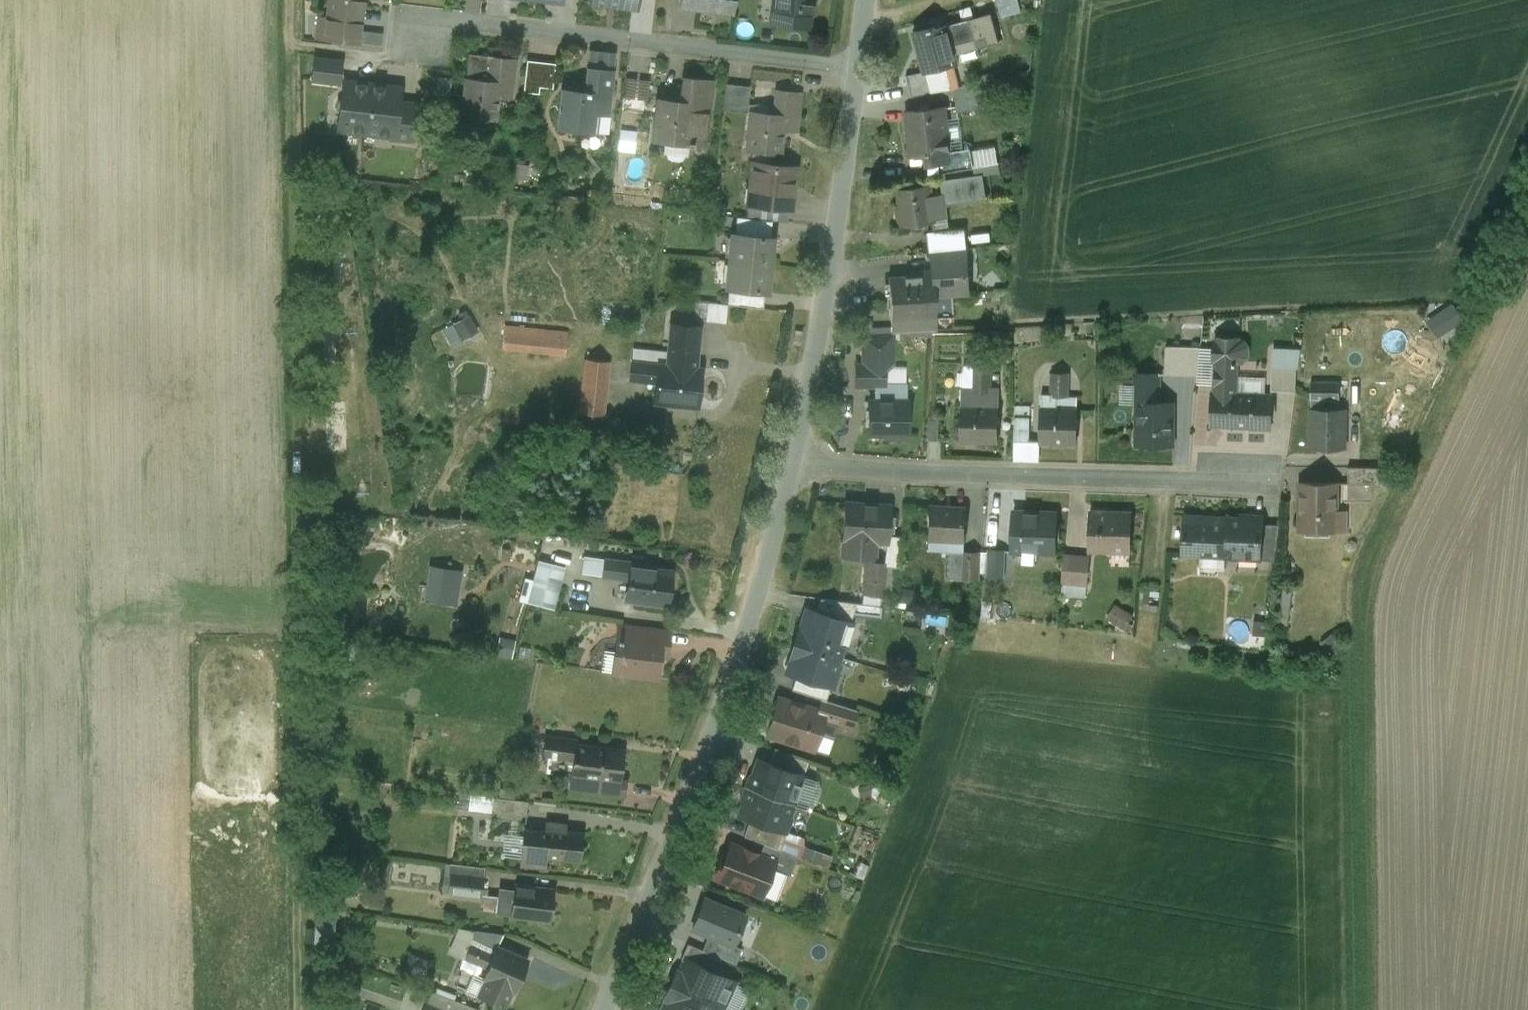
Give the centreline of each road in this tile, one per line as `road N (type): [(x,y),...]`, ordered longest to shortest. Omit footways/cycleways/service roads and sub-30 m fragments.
road 1 (tertiary): [(602,1009),(722,720),(793,464)]
road 2 (residential): [(793,464),(1268,480)]
road 3 (residential): [(857,68),(409,13)]
road 4 (tertiary): [(793,464),(857,68)]

